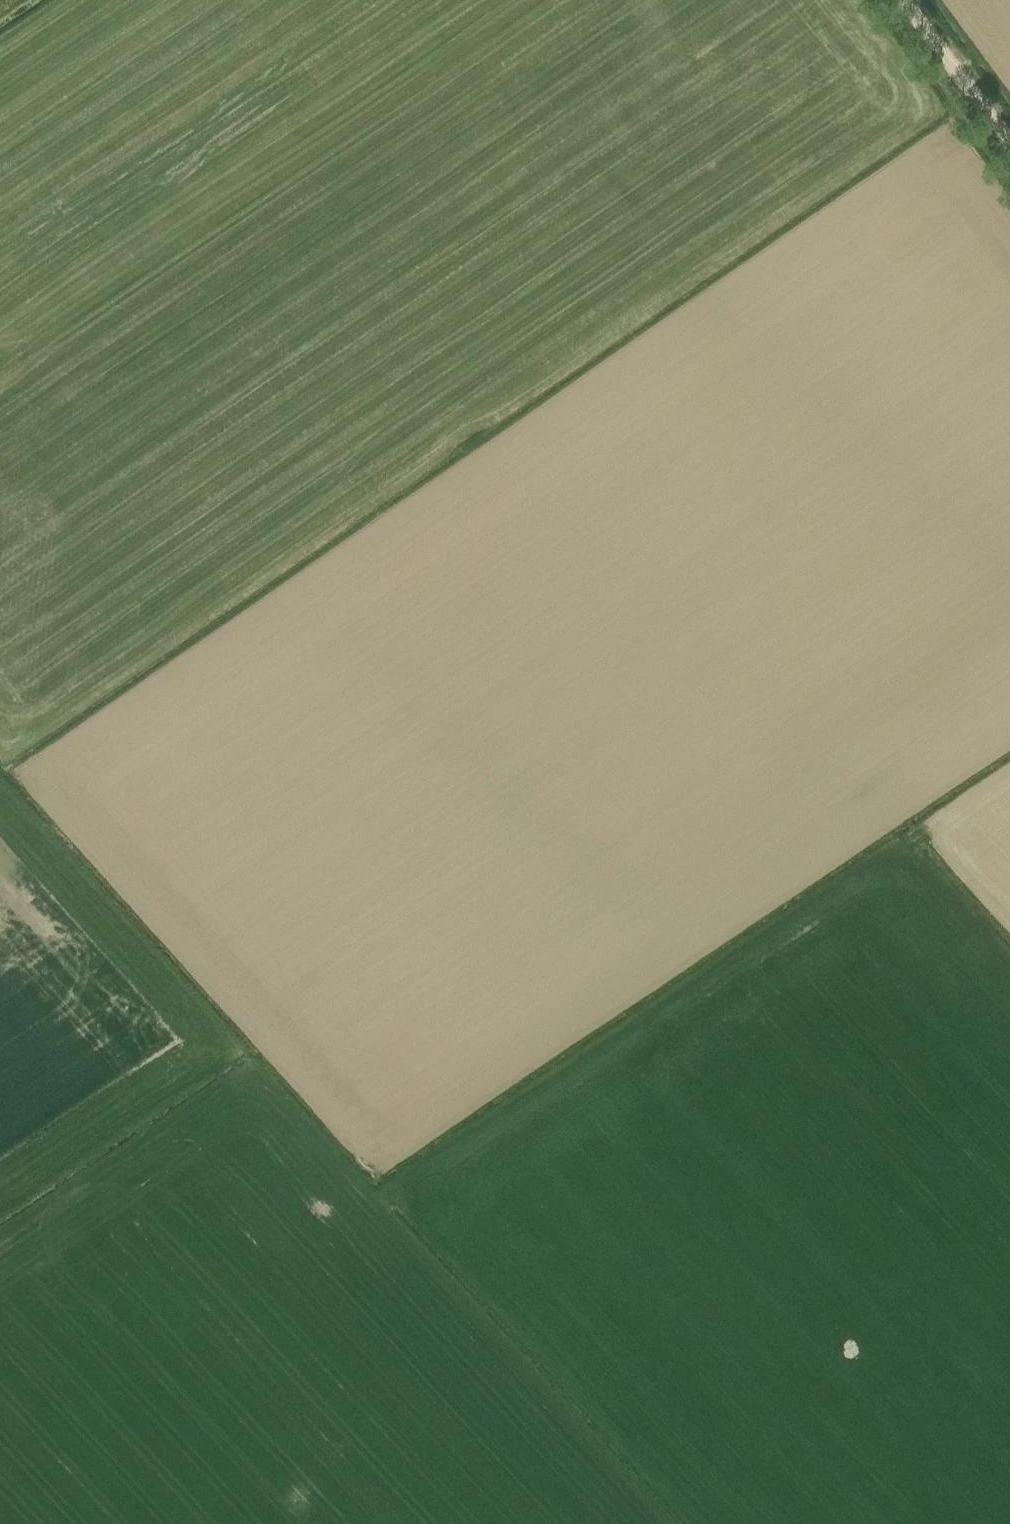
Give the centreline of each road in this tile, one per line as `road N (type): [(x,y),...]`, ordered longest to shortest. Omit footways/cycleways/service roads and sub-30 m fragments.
road 1 (unclassified): [(1009,145),(903,0)]

